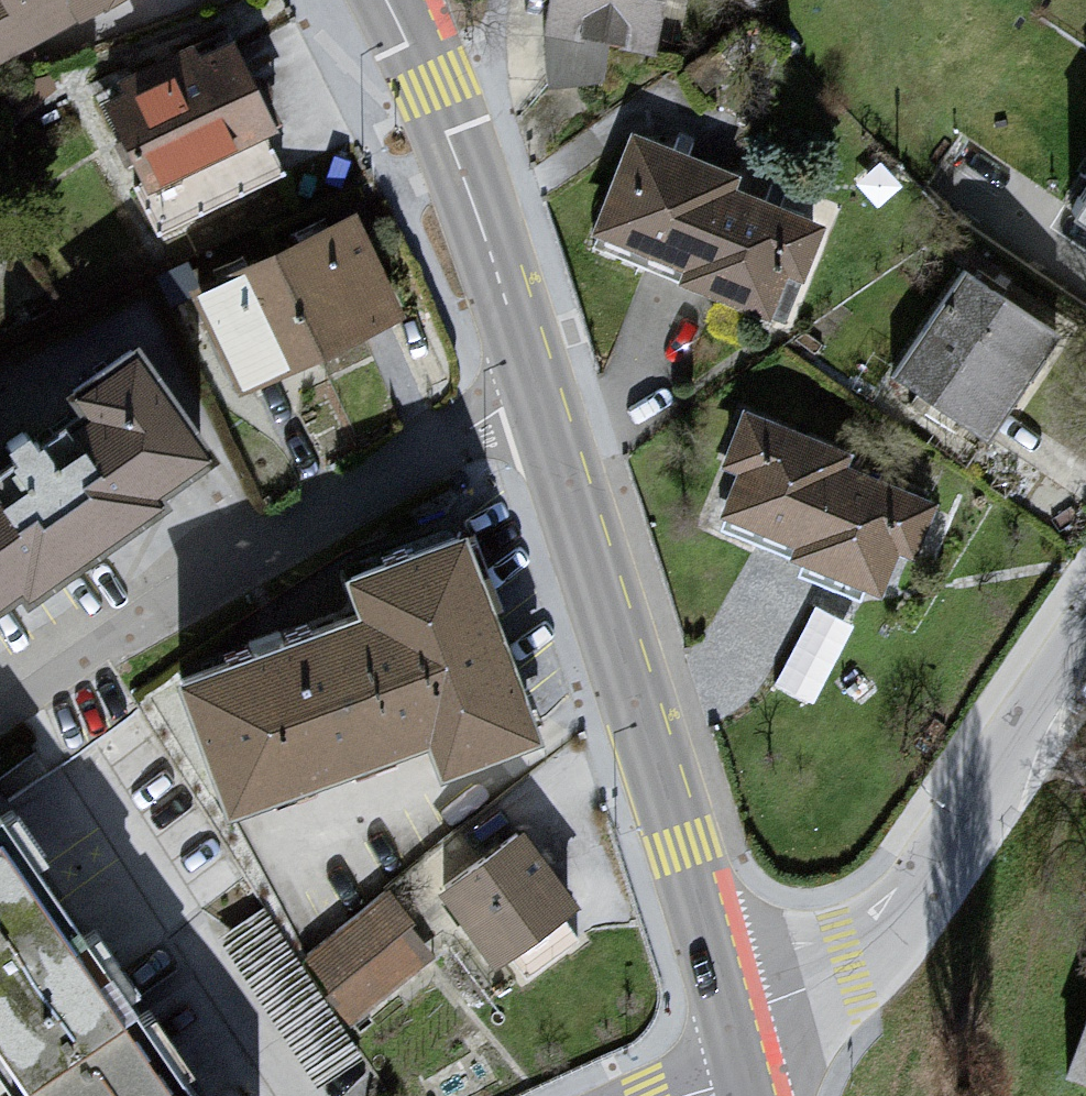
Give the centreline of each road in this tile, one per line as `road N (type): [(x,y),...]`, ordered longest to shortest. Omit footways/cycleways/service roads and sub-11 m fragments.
road 1 (residential): [(542,394),(730,1016)]
road 2 (residential): [(542,394),(467,431),(0,739)]
road 3 (residential): [(730,1016),(849,962),(888,927),(928,881),(1085,635)]
road 4 (residential): [(389,0),(433,84),(542,394)]

